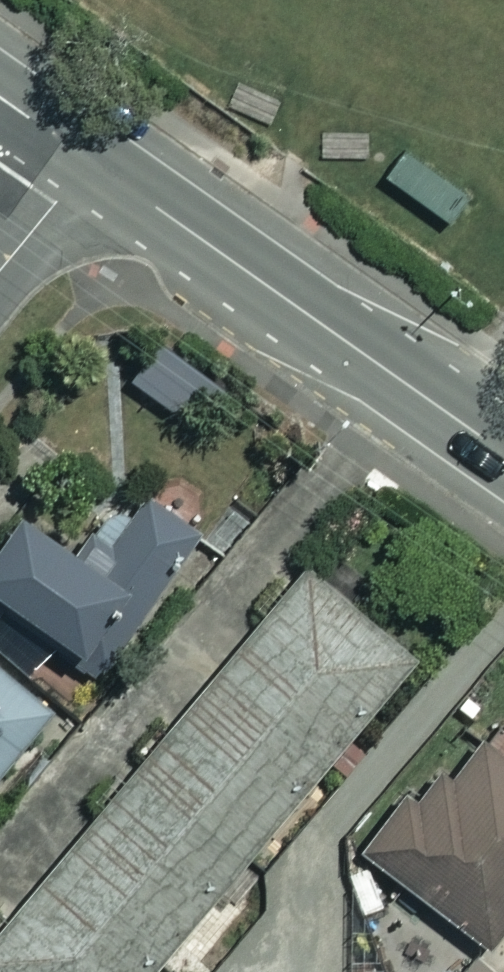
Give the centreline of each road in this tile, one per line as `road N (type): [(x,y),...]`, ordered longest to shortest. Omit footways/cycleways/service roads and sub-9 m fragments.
road 1 (tertiary): [(92,161),(503,452)]
road 2 (residential): [(92,161),(0,270)]

